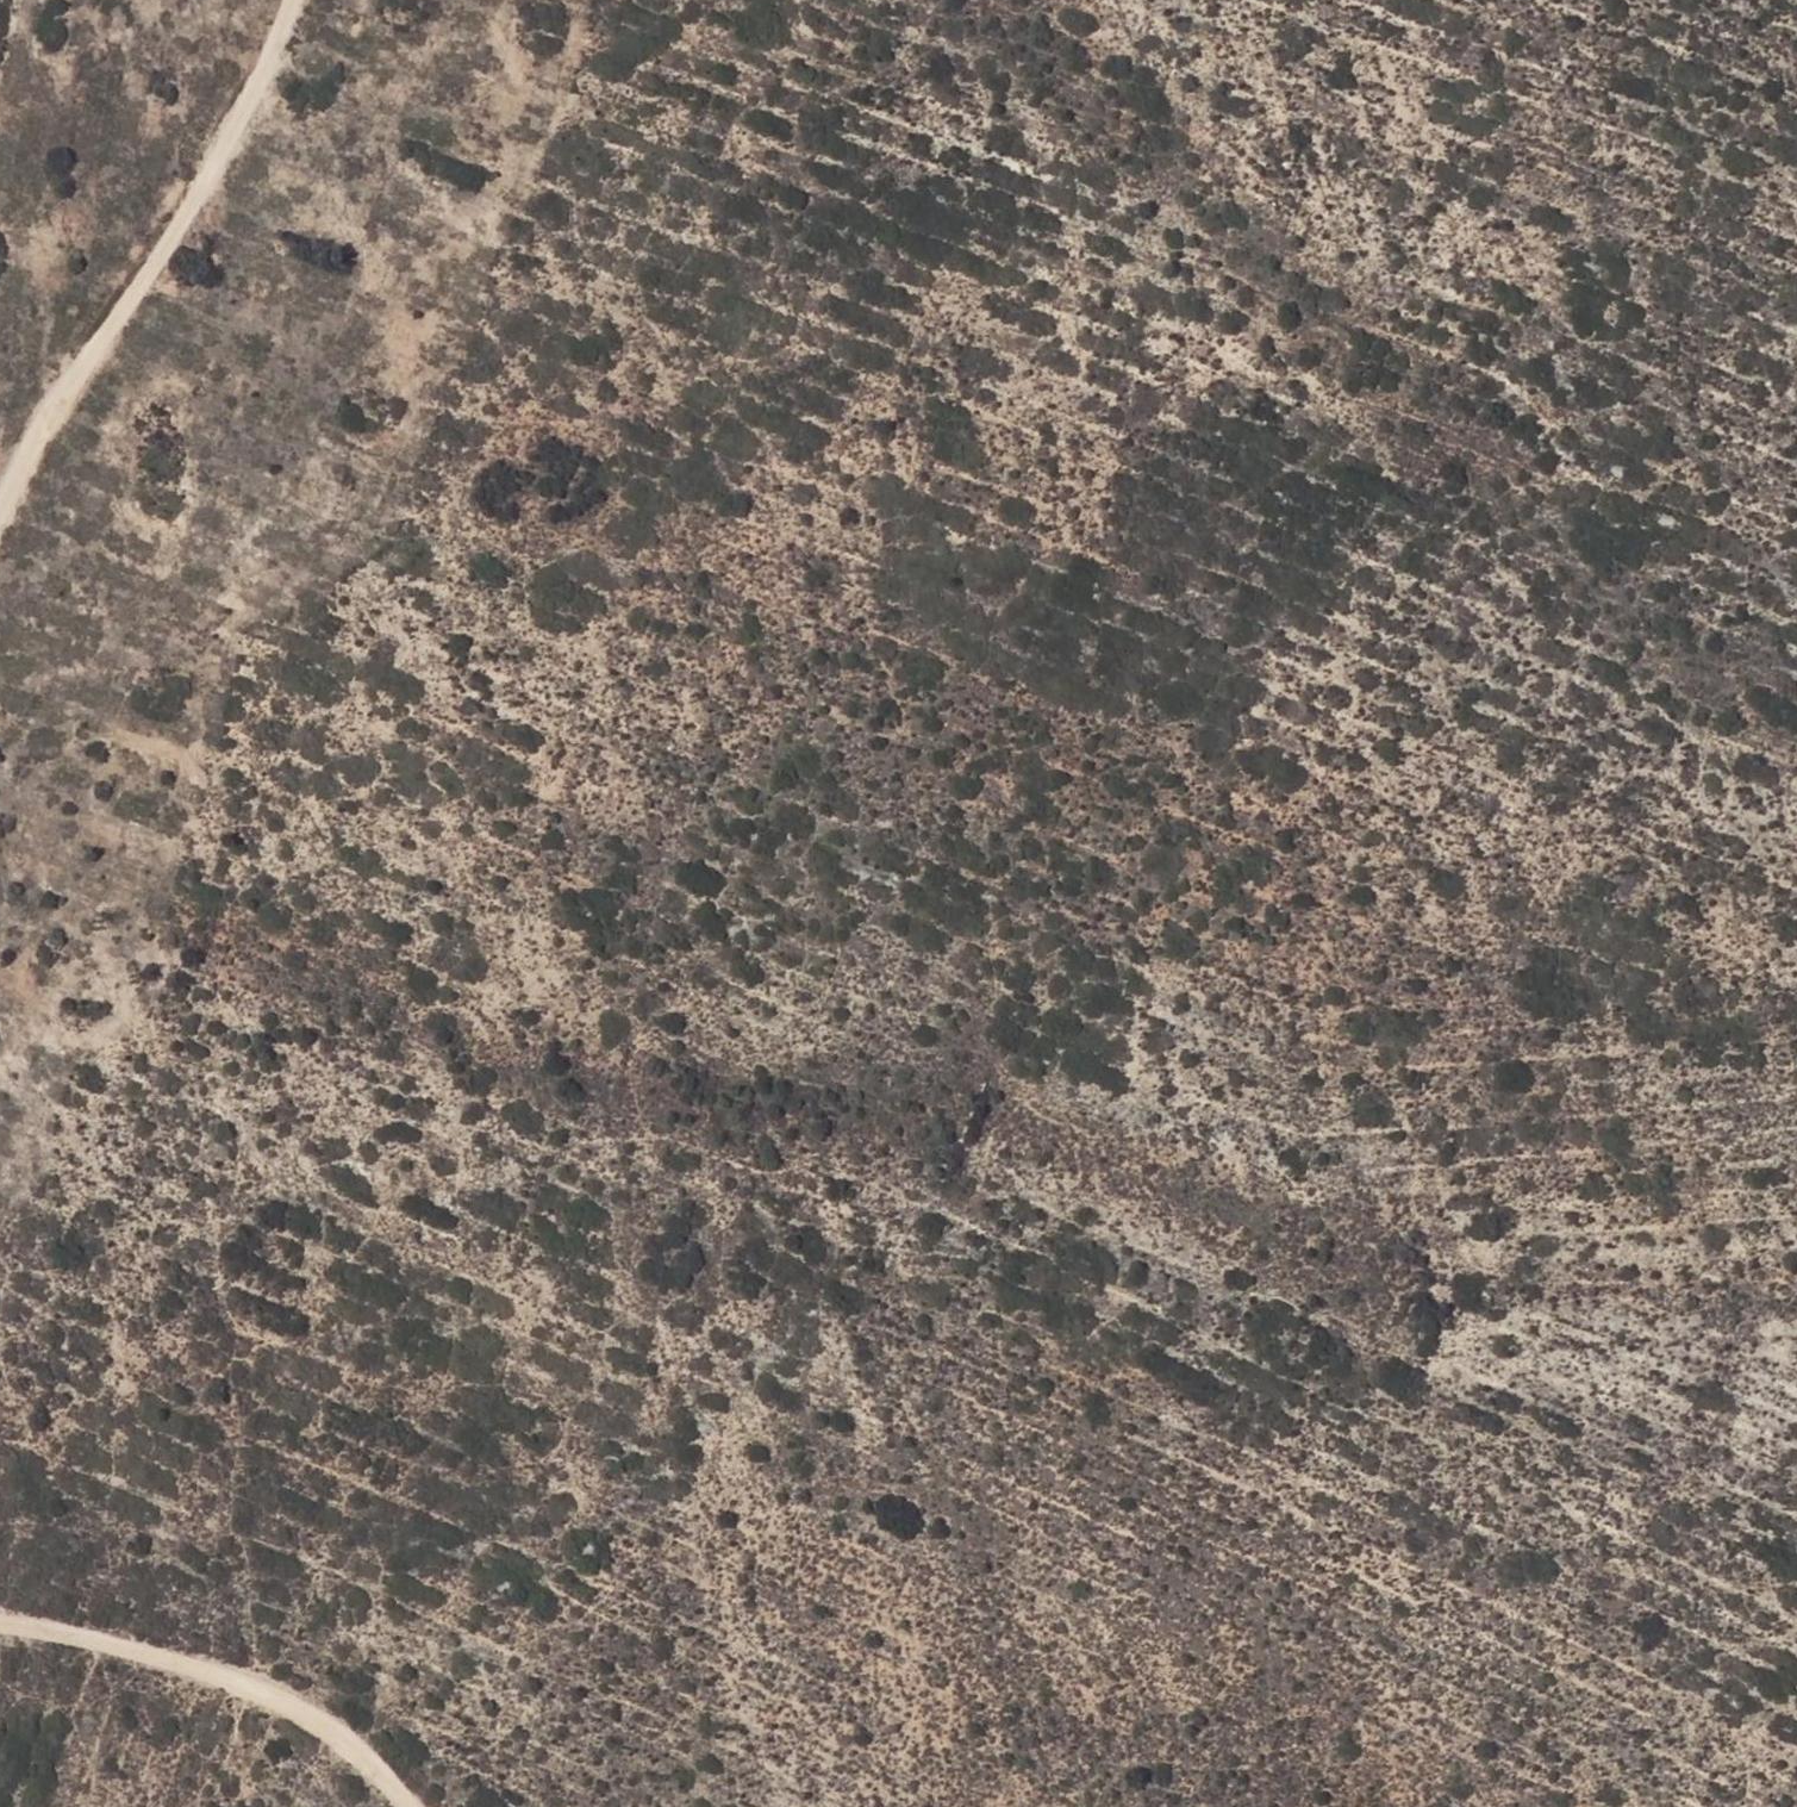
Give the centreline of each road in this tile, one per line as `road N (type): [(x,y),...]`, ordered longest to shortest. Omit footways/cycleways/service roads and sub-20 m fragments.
road 1 (track): [(0,553),(73,412),(174,268),(259,119),(311,0)]
road 2 (track): [(411,1806),(336,1729),(289,1696),(198,1680),(0,1619)]

